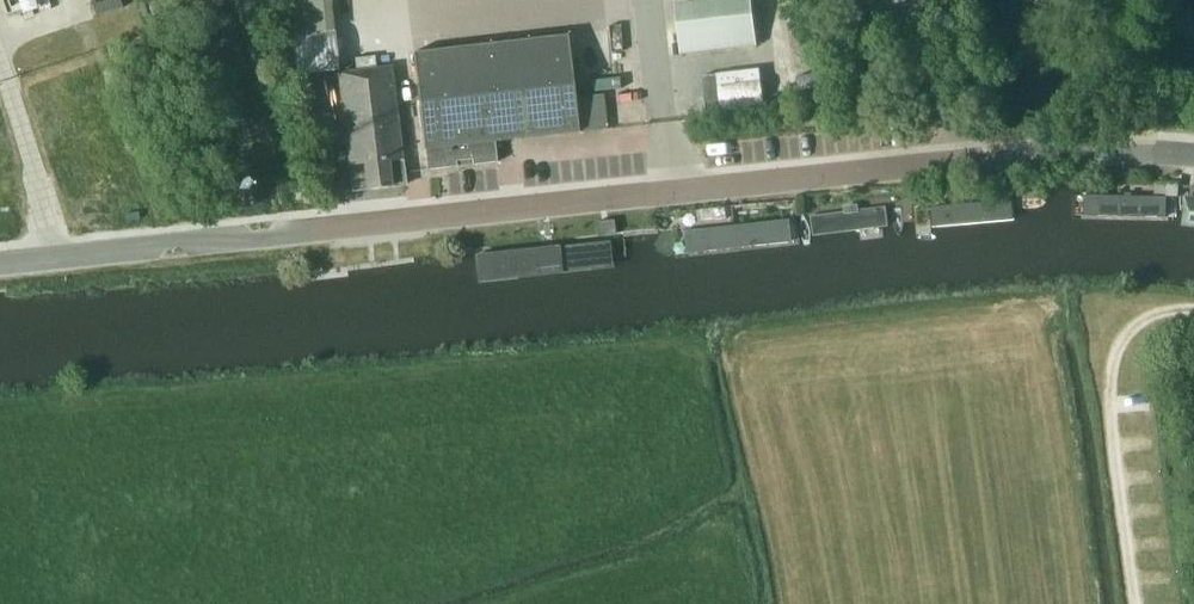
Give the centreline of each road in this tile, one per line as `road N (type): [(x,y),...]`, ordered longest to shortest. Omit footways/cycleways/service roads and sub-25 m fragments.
road 1 (tertiary): [(0,266),(981,162),(1193,155)]

